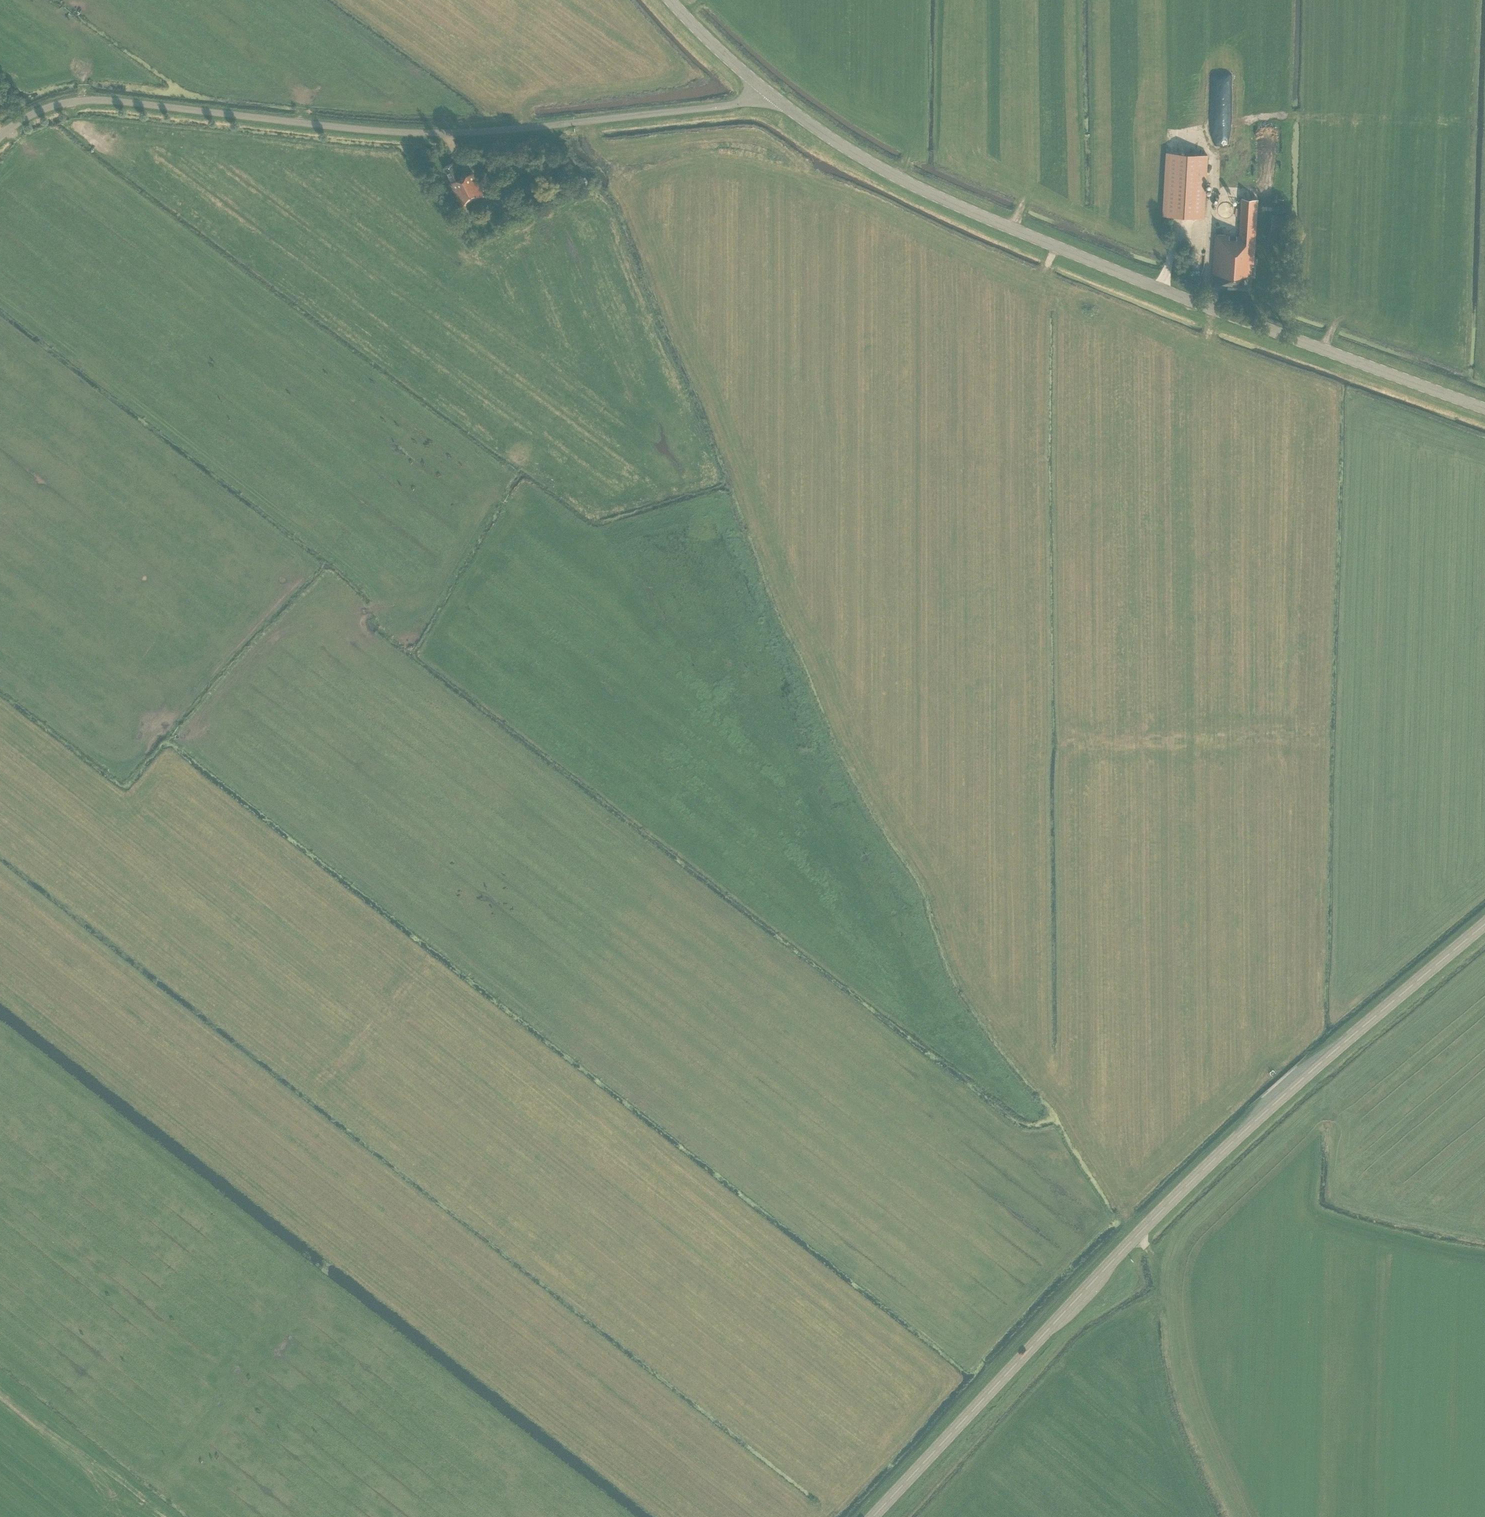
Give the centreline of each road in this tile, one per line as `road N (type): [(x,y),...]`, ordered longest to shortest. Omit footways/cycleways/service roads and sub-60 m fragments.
road 1 (primary): [(869,1516),(1224,1149),(1484,924)]
road 2 (tertiary): [(1484,408),(992,220),(857,156),(767,92)]
road 3 (unclassified): [(0,140),(38,112),(83,101),(426,132),(734,104),(767,92)]
road 4 (track): [(977,994),(1063,1107),(1153,1256),(1196,1422),(1239,1513)]
road 5 (track): [(735,455),(587,121)]
road 6 (tertiary): [(767,92),(669,0)]

